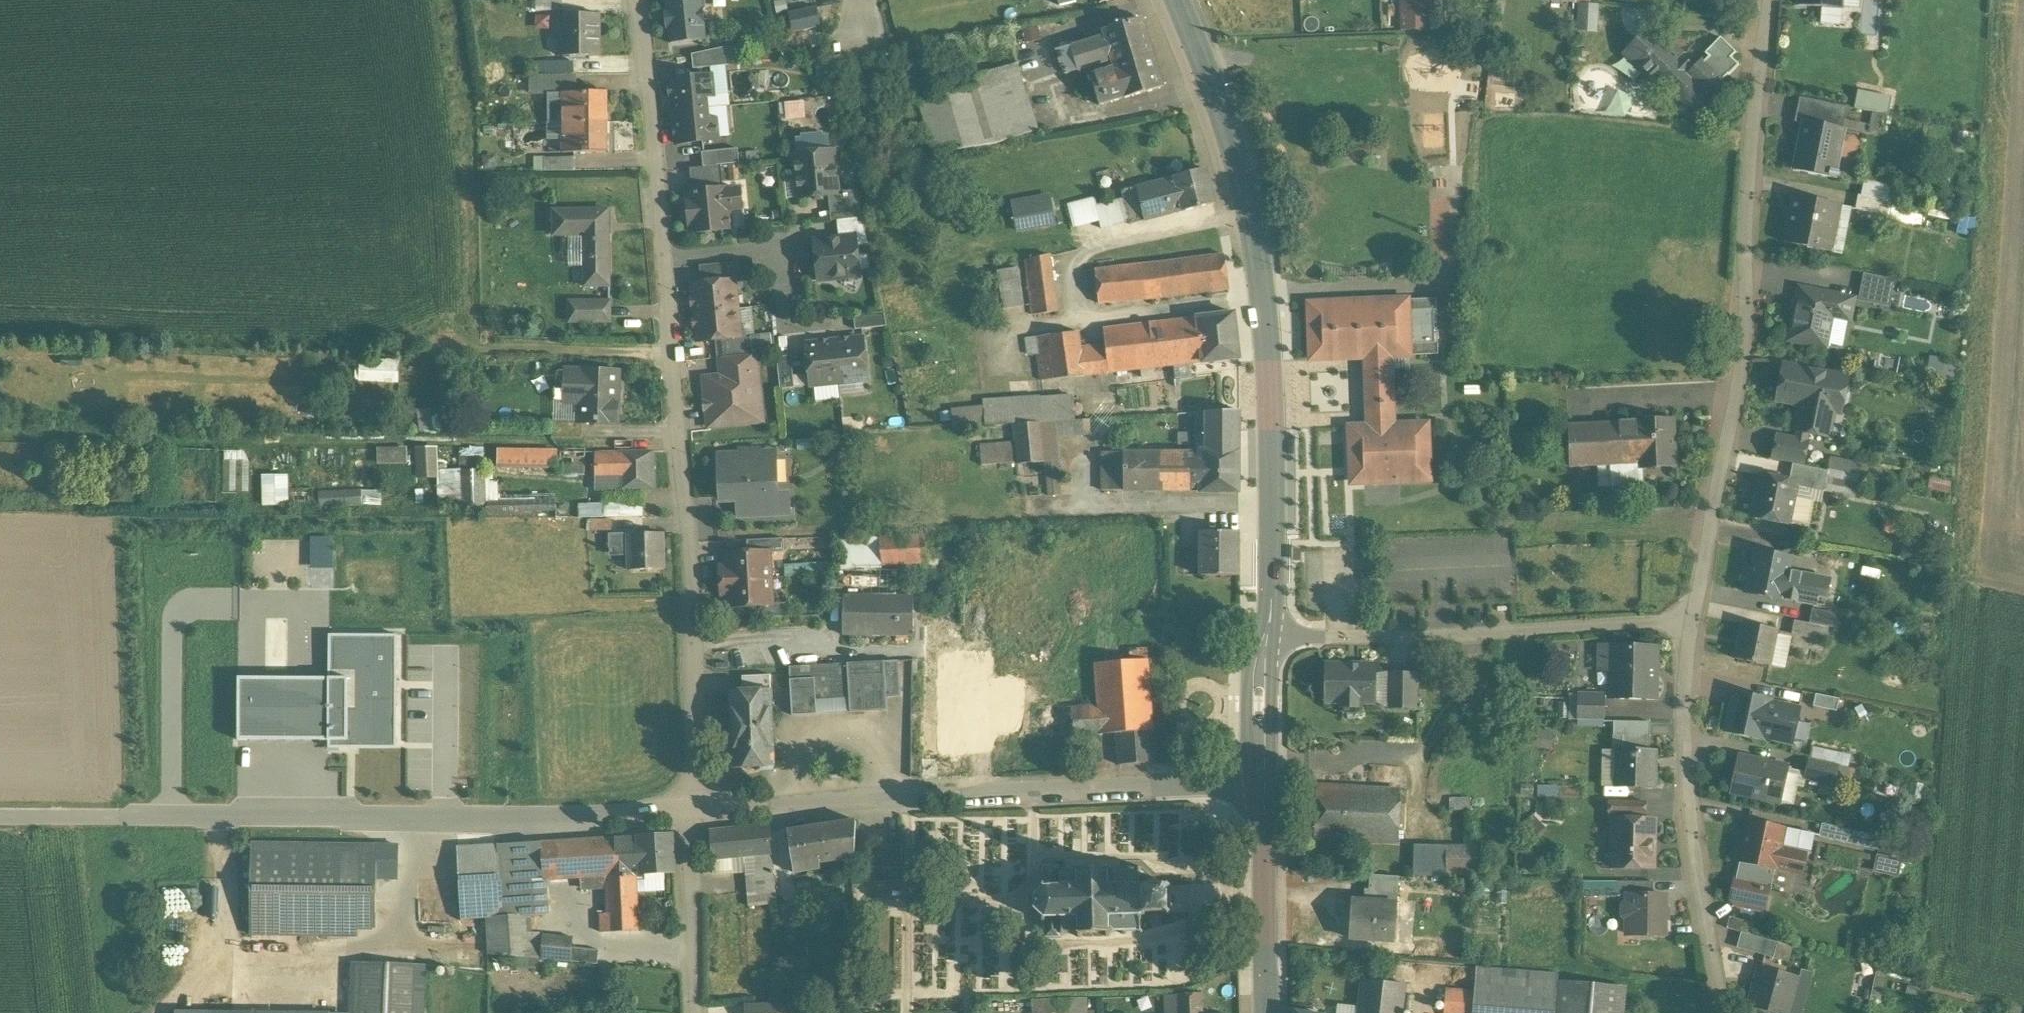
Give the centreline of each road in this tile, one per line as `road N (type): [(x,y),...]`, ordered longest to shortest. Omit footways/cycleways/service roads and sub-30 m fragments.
road 1 (residential): [(643,0),(676,355),(700,810)]
road 2 (secondary): [(1269,634),(1273,394),(1255,239),(1220,96),(1184,0)]
road 3 (residential): [(1764,0),(1734,361),(1696,621)]
road 4 (residential): [(700,810),(136,819)]
road 5 (residential): [(1263,784),(700,810)]
road 6 (residential): [(1269,634),(1446,636),(1696,621)]
road 7 (residential): [(1696,621),(1684,724),(1689,806),(1725,1012)]
road 8 (secondary): [(1273,1012),(1263,784)]
road 9 (residential): [(700,810),(700,1012)]
road 10 (secondary): [(1263,784),(1261,669),(1269,634)]
road 11 (track): [(136,819),(0,815)]

